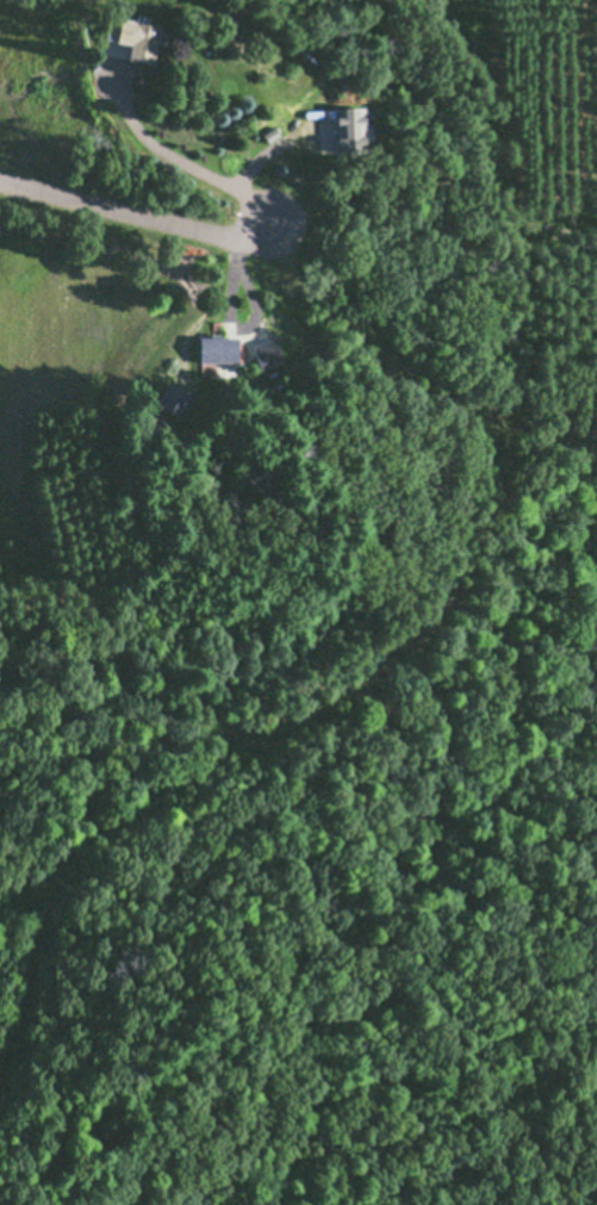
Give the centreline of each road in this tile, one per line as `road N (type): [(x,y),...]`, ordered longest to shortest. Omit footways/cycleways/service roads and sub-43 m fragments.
road 1 (residential): [(0,178),(200,228),(268,222)]

